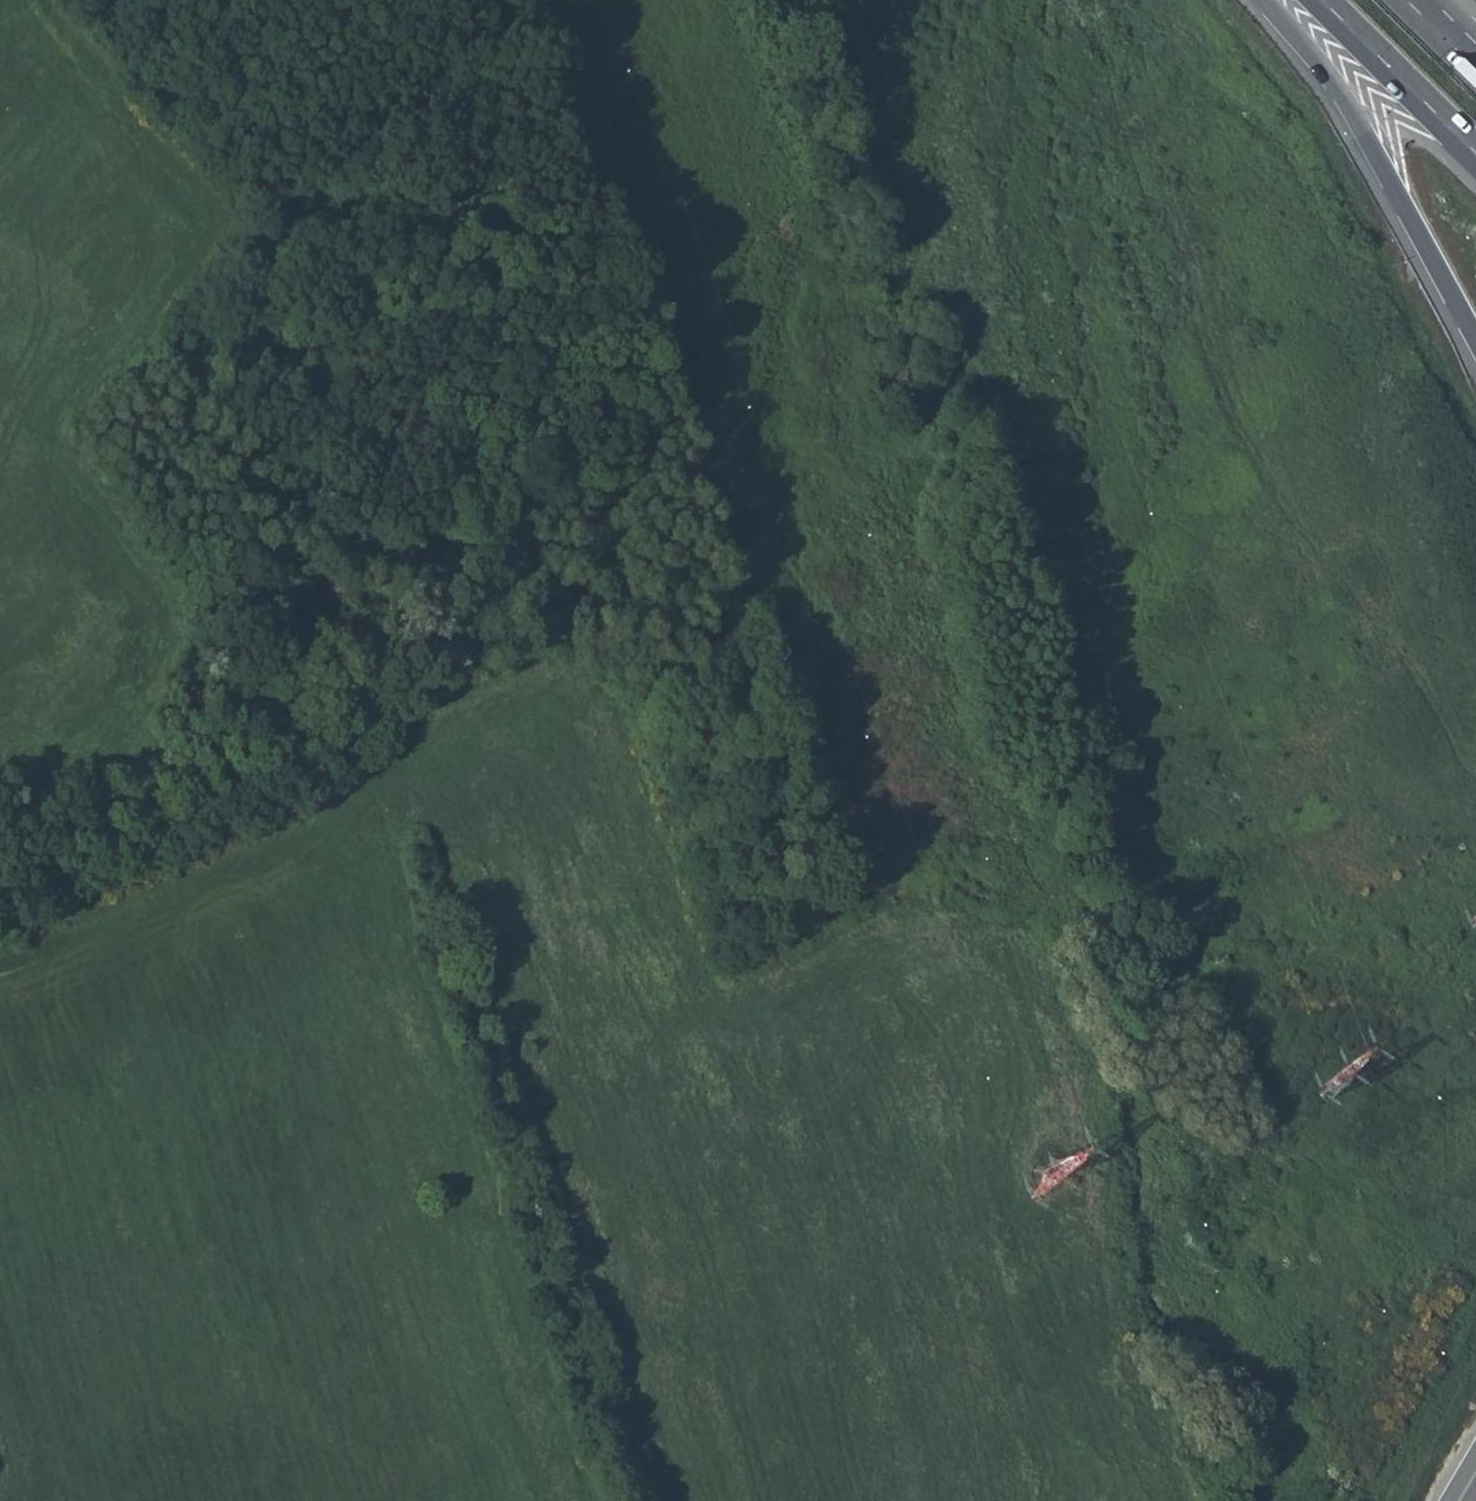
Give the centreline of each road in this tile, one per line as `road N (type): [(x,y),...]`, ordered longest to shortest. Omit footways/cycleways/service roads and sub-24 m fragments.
road 1 (trunk): [(1261,0),(1346,110),(1475,341)]
road 2 (trunk): [(1322,0),(1475,153)]

